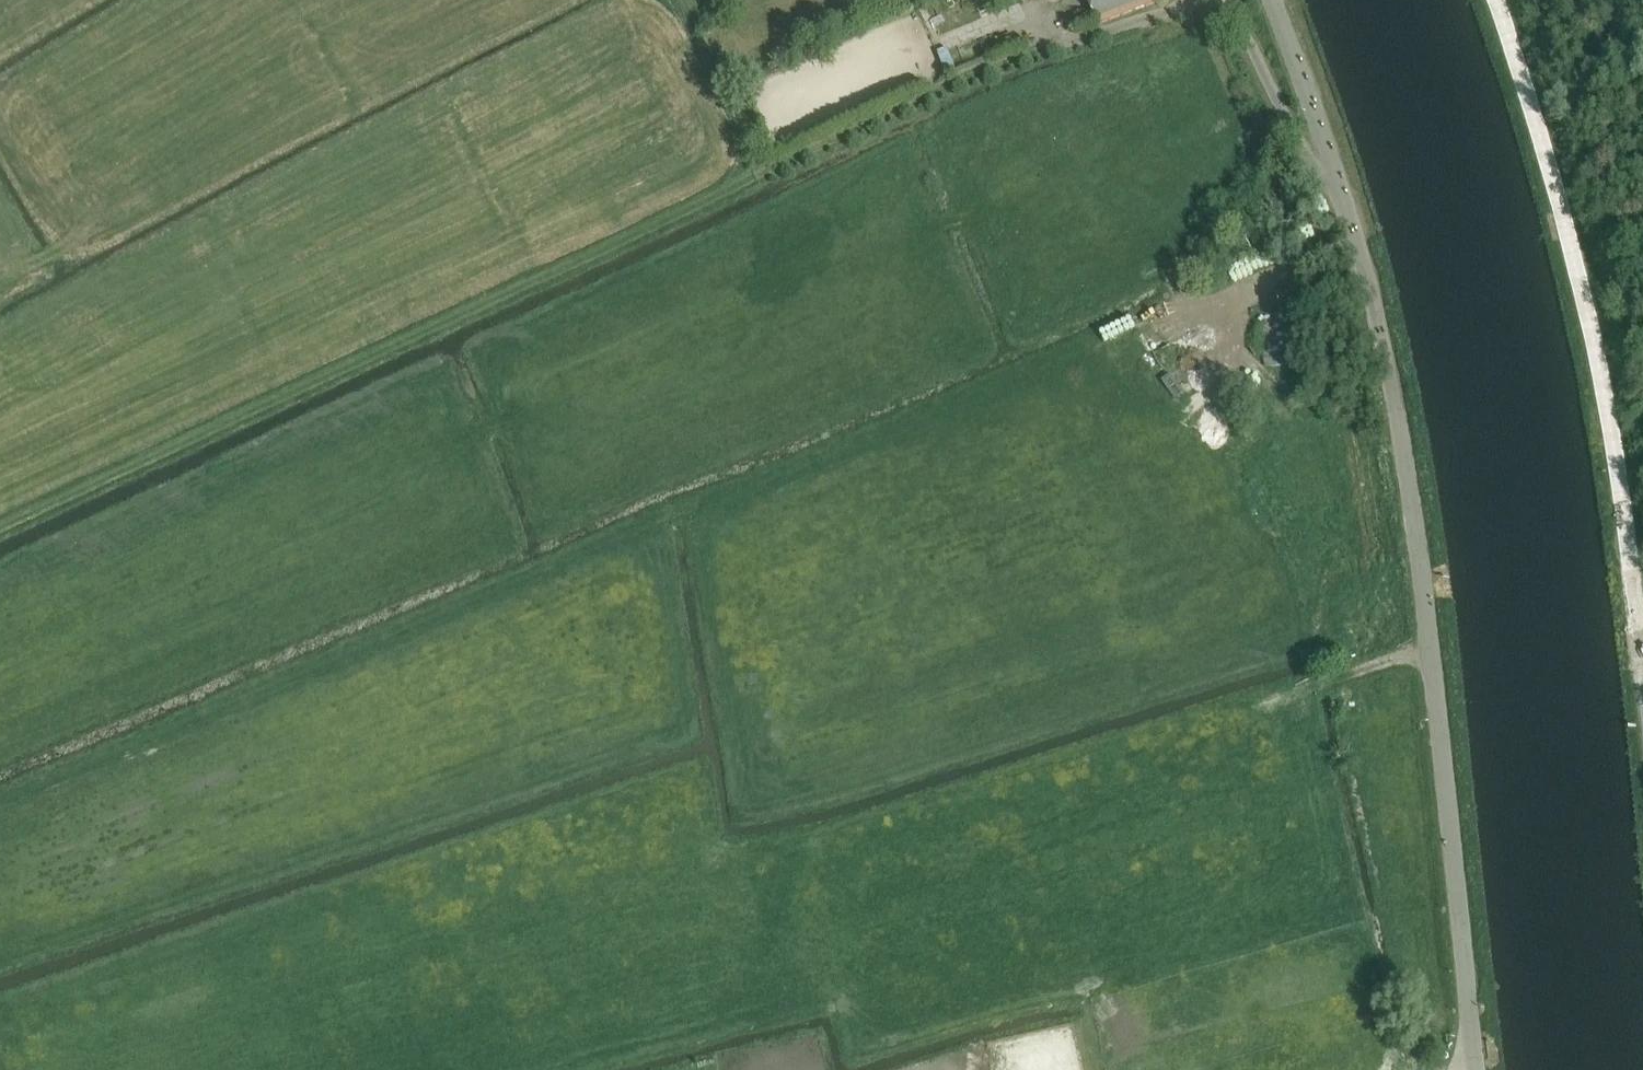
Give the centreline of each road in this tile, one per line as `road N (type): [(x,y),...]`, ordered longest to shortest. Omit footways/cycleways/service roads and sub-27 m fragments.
road 1 (track): [(0,528),(902,107),(1059,42)]
road 2 (unclassified): [(1475,1069),(1401,441),(1358,252),(1272,0)]
road 3 (track): [(1315,687),(1430,650)]

